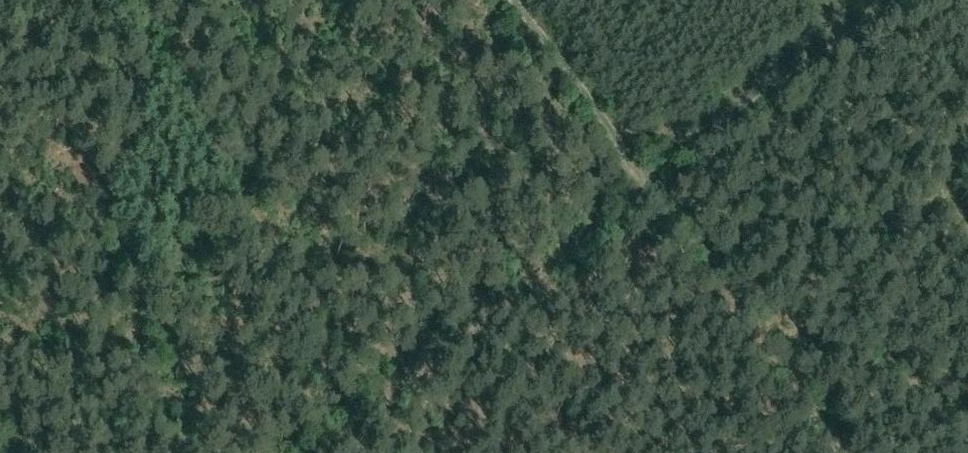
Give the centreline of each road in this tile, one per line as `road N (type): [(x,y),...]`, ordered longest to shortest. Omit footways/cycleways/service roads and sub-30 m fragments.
road 1 (track): [(904,0),(646,184),(325,452)]
road 2 (track): [(842,452),(512,0)]
road 3 (track): [(384,405),(122,0)]

